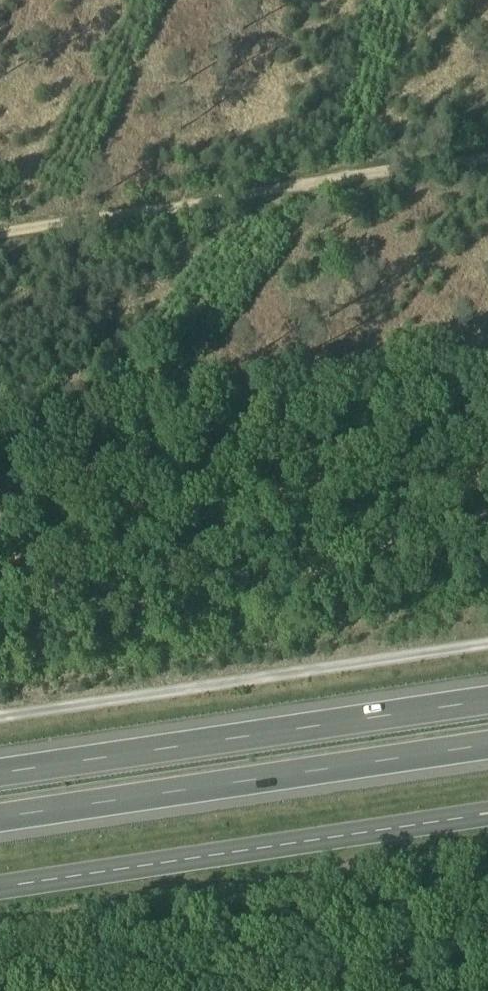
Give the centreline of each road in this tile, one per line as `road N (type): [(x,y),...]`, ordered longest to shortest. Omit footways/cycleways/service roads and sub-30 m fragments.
road 1 (track): [(487,646),(0,719)]
road 2 (tertiary): [(0,887),(487,814)]
road 3 (motorway): [(0,820),(487,747)]
road 4 (motorway): [(487,703),(0,776)]
road 5 (track): [(487,156),(0,228)]

